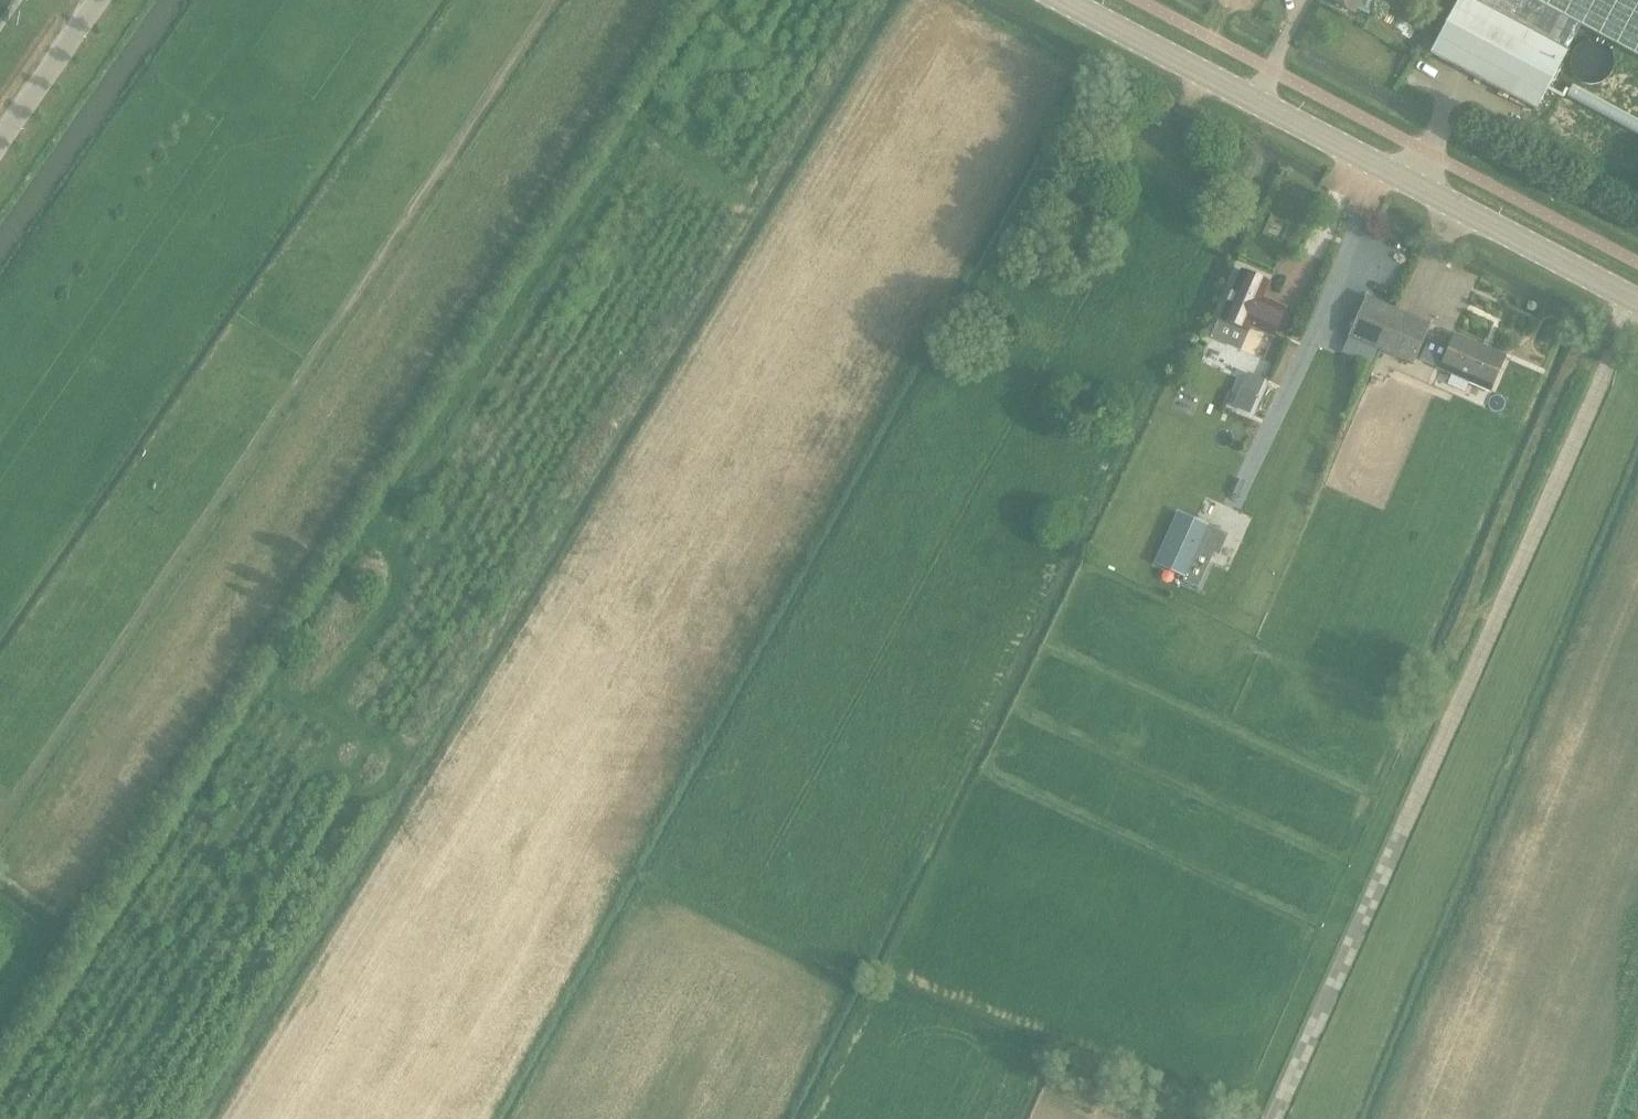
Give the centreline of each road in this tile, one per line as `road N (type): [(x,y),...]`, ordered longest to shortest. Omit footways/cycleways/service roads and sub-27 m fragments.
road 1 (tertiary): [(1637,301),(1068,0)]

